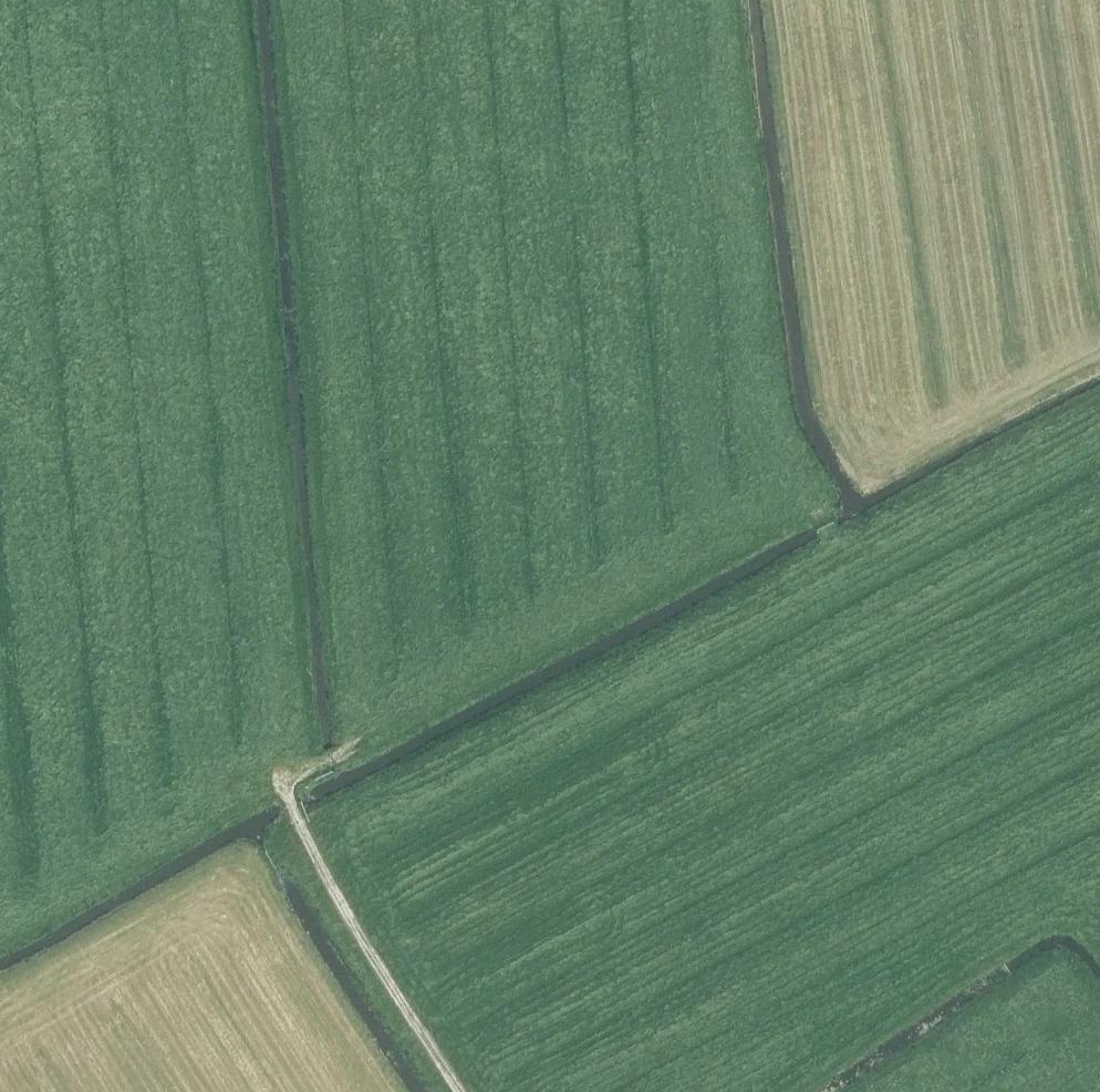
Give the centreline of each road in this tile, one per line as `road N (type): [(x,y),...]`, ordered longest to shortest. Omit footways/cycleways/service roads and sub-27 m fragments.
road 1 (track): [(457,1091),(296,818)]

